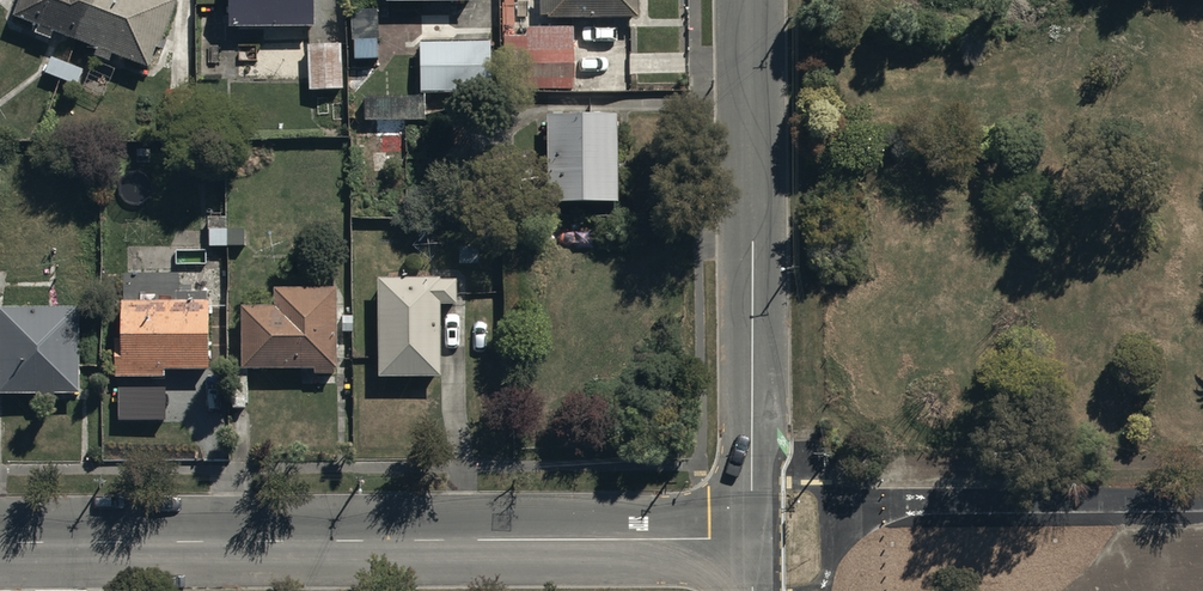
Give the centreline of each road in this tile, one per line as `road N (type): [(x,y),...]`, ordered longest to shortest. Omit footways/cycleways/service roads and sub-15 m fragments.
road 1 (residential): [(753,540),(0,544)]
road 2 (residential): [(750,0),(753,540)]

